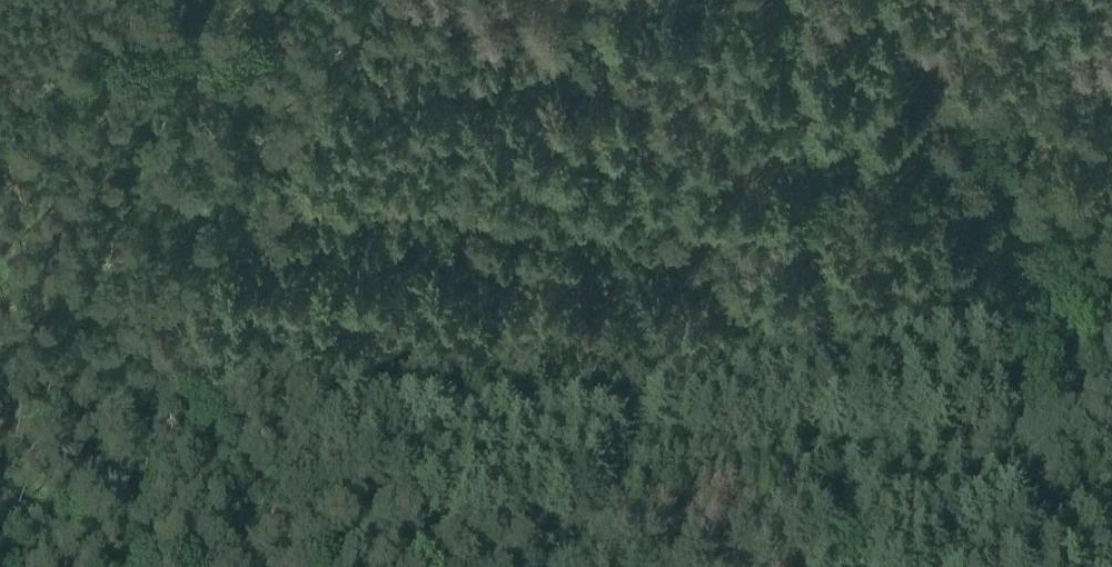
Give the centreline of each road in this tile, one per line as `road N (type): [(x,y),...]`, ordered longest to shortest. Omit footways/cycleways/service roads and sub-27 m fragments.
road 1 (track): [(114,0),(0,126)]

